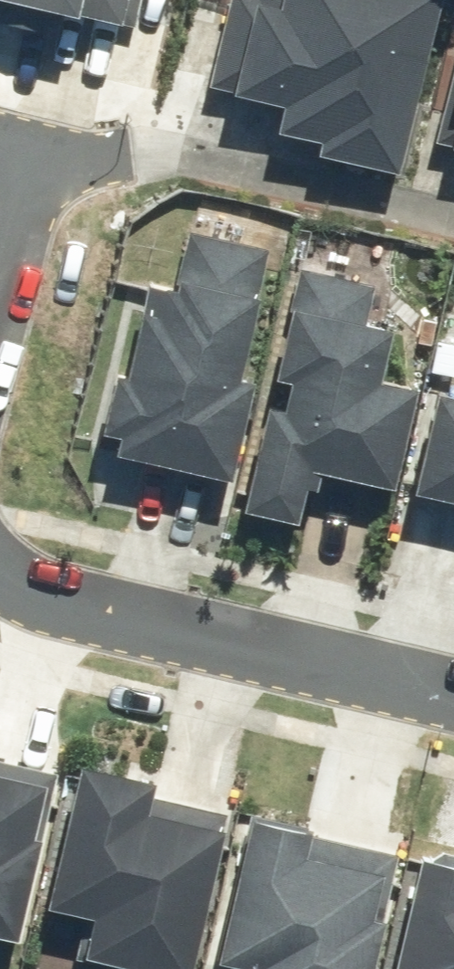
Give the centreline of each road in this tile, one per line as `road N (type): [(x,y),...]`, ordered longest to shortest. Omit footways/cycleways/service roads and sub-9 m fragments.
road 1 (residential): [(453,699),(65,605),(0,568)]

